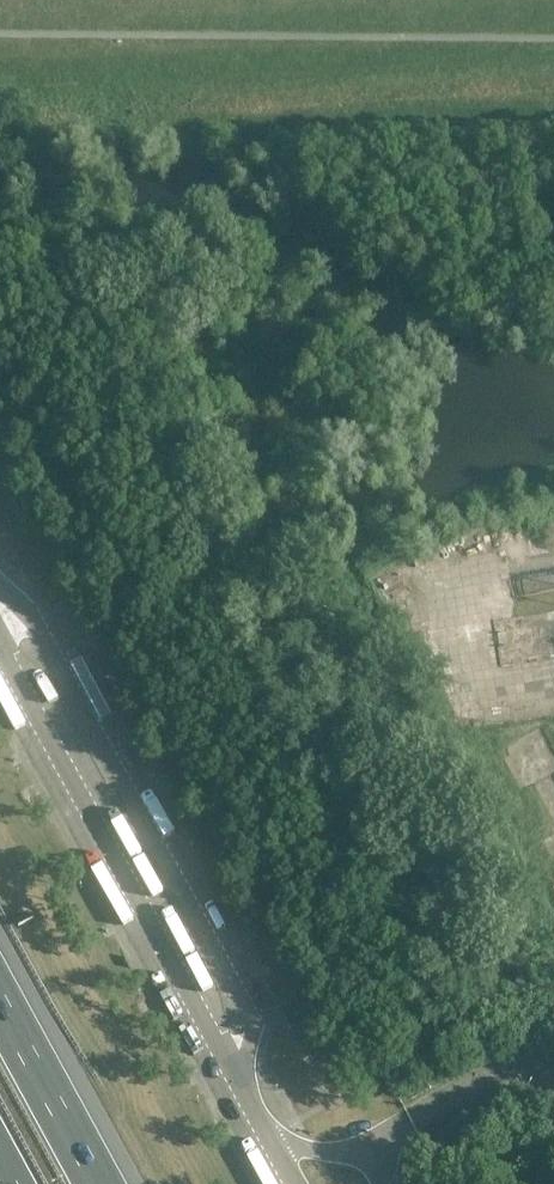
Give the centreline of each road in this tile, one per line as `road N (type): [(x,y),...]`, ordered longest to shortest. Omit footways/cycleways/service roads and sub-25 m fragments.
road 1 (motorway): [(99,1183),(0,1002)]

